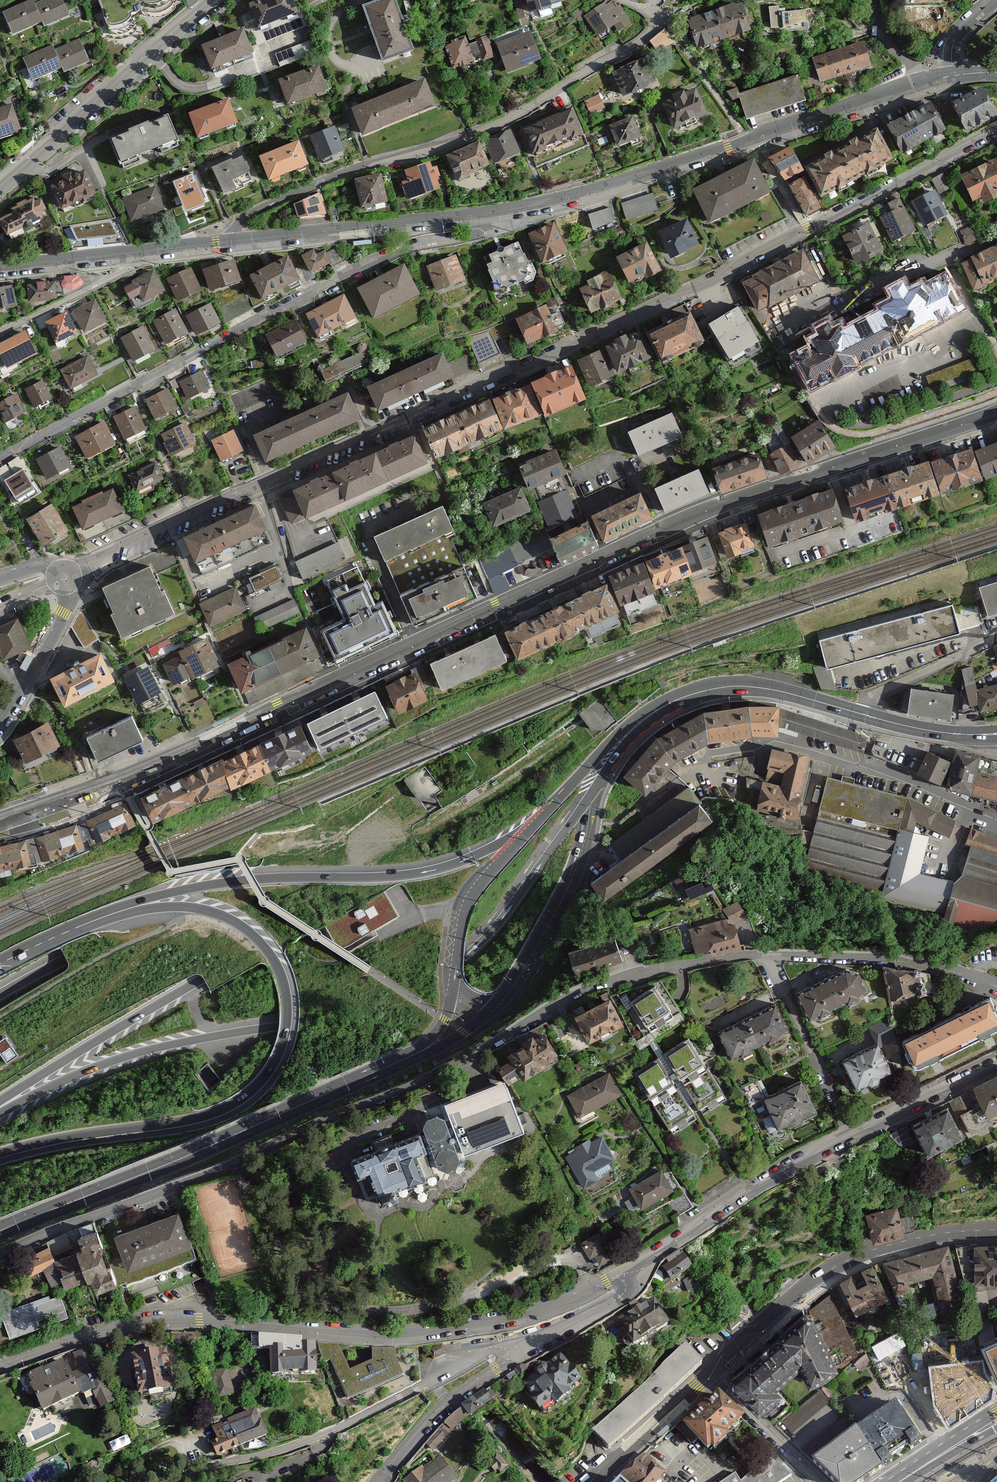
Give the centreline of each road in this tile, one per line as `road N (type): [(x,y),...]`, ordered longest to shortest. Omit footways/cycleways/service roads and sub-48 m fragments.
road 1 (secondary): [(996,410),(708,509),(122,779),(0,822)]
road 2 (residential): [(996,135),(574,343),(64,577)]
road 3 (residential): [(0,1256),(201,1181),(411,1087),(563,1002),(654,972),(766,957)]
road 4 (motorway): [(996,334),(852,426),(521,716),(359,830)]
road 5 (motorway): [(411,844),(555,750),(864,497),(996,412)]
road 6 (motorway): [(0,1113),(130,1055),(357,1007),(443,971),(493,929),(591,795)]
road 7 (residential): [(0,1365),(135,1323),(211,1320),(385,1339),(435,1335),(509,1322),(631,1278)]
road 8 (motorway): [(0,1154),(206,1117),(250,1094),(279,1056),(289,1014),(285,983),(254,934),(201,908),(117,912)]
road 9 (residential): [(0,461),(357,272),(476,236),(484,212)]
road 10 (residential): [(661,18),(626,51),(508,119),(316,183),(242,219),(229,242)]
road 11 (motorway): [(0,1104),(411,844)]
road 12 (motorway): [(0,1065),(162,970),(411,844)]
road 13 (tertiary): [(484,212),(608,186),(925,80)]
road 14 (primary): [(0,1231),(420,1053)]
road 15 (motorway): [(537,823),(478,855),(416,873),(219,883),(117,912)]
road 16 (motorway): [(359,830),(0,1031)]
road 17 (motorway): [(359,830),(161,913),(0,994)]
road 18 (residential): [(522,1347),(495,1347),(323,1435),(175,1481)]
road 19 (residential): [(690,771),(727,750),(773,745),(868,767),(996,819)]
road 20 (tertiary): [(715,1371),(828,1276),(902,1245),(996,1231)]
road 21 (primary): [(681,700),(745,687),(965,735)]
road 22 (secondary): [(0,191),(217,0)]
road 23 (residential): [(851,1138),(631,1278)]
road 24 (tertiary): [(229,242),(484,212)]
road 25 (residential): [(766,957),(907,960),(959,966),(996,982)]
road 26 (primary): [(501,1001),(578,867),(591,795)]
road 27 (residential): [(376,1481),(443,1404),(522,1347)]
road 28 (primary): [(681,700),(626,728),(537,823)]
road 29 (primary): [(537,823),(465,907),(455,978)]
road 30 (residential): [(0,332),(131,269),(149,251)]
road 31 (residential): [(64,577),(68,601),(0,724)]
road 32 (tertiary): [(594,1481),(715,1371)]
road 33 (residential): [(996,1066),(851,1138)]
road 34 (residential): [(818,1481),(715,1371)]
road 35 (tertiary): [(0,269),(149,251)]
road 36 (residential): [(631,1278),(620,1298),(522,1347)]
road 37 (primary): [(591,795),(681,700)]
road 38 (motorway): [(117,912),(0,963)]
road 39 (residential): [(996,239),(878,284)]

